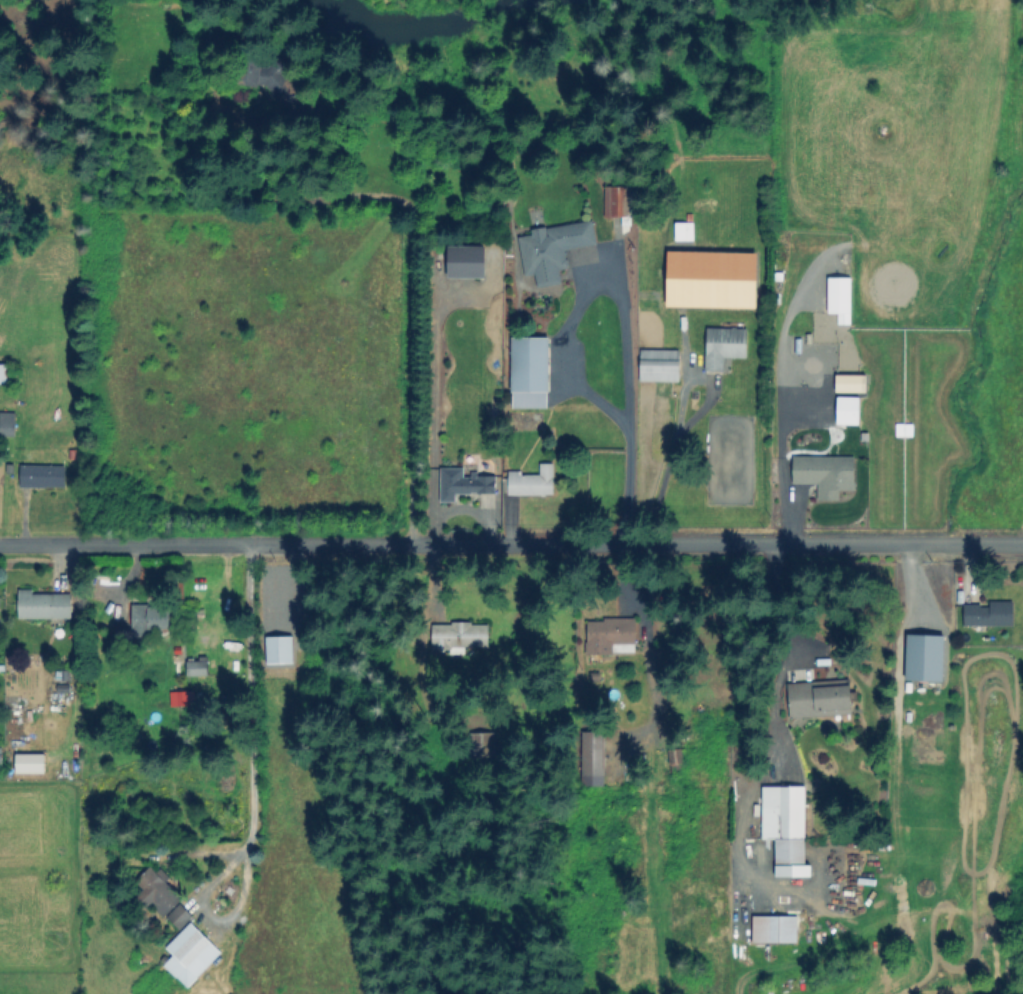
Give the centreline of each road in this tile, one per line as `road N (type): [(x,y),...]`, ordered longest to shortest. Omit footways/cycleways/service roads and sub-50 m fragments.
road 1 (residential): [(1022,543),(0,543)]

